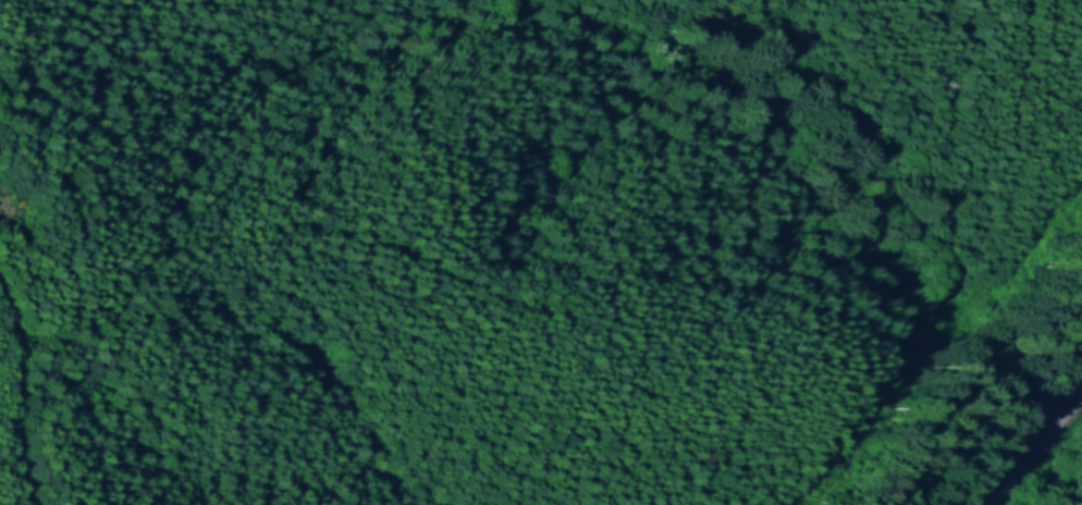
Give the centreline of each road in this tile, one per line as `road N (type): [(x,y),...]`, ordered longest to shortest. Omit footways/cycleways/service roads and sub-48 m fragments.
road 1 (trunk): [(982,504),(1081,378)]

